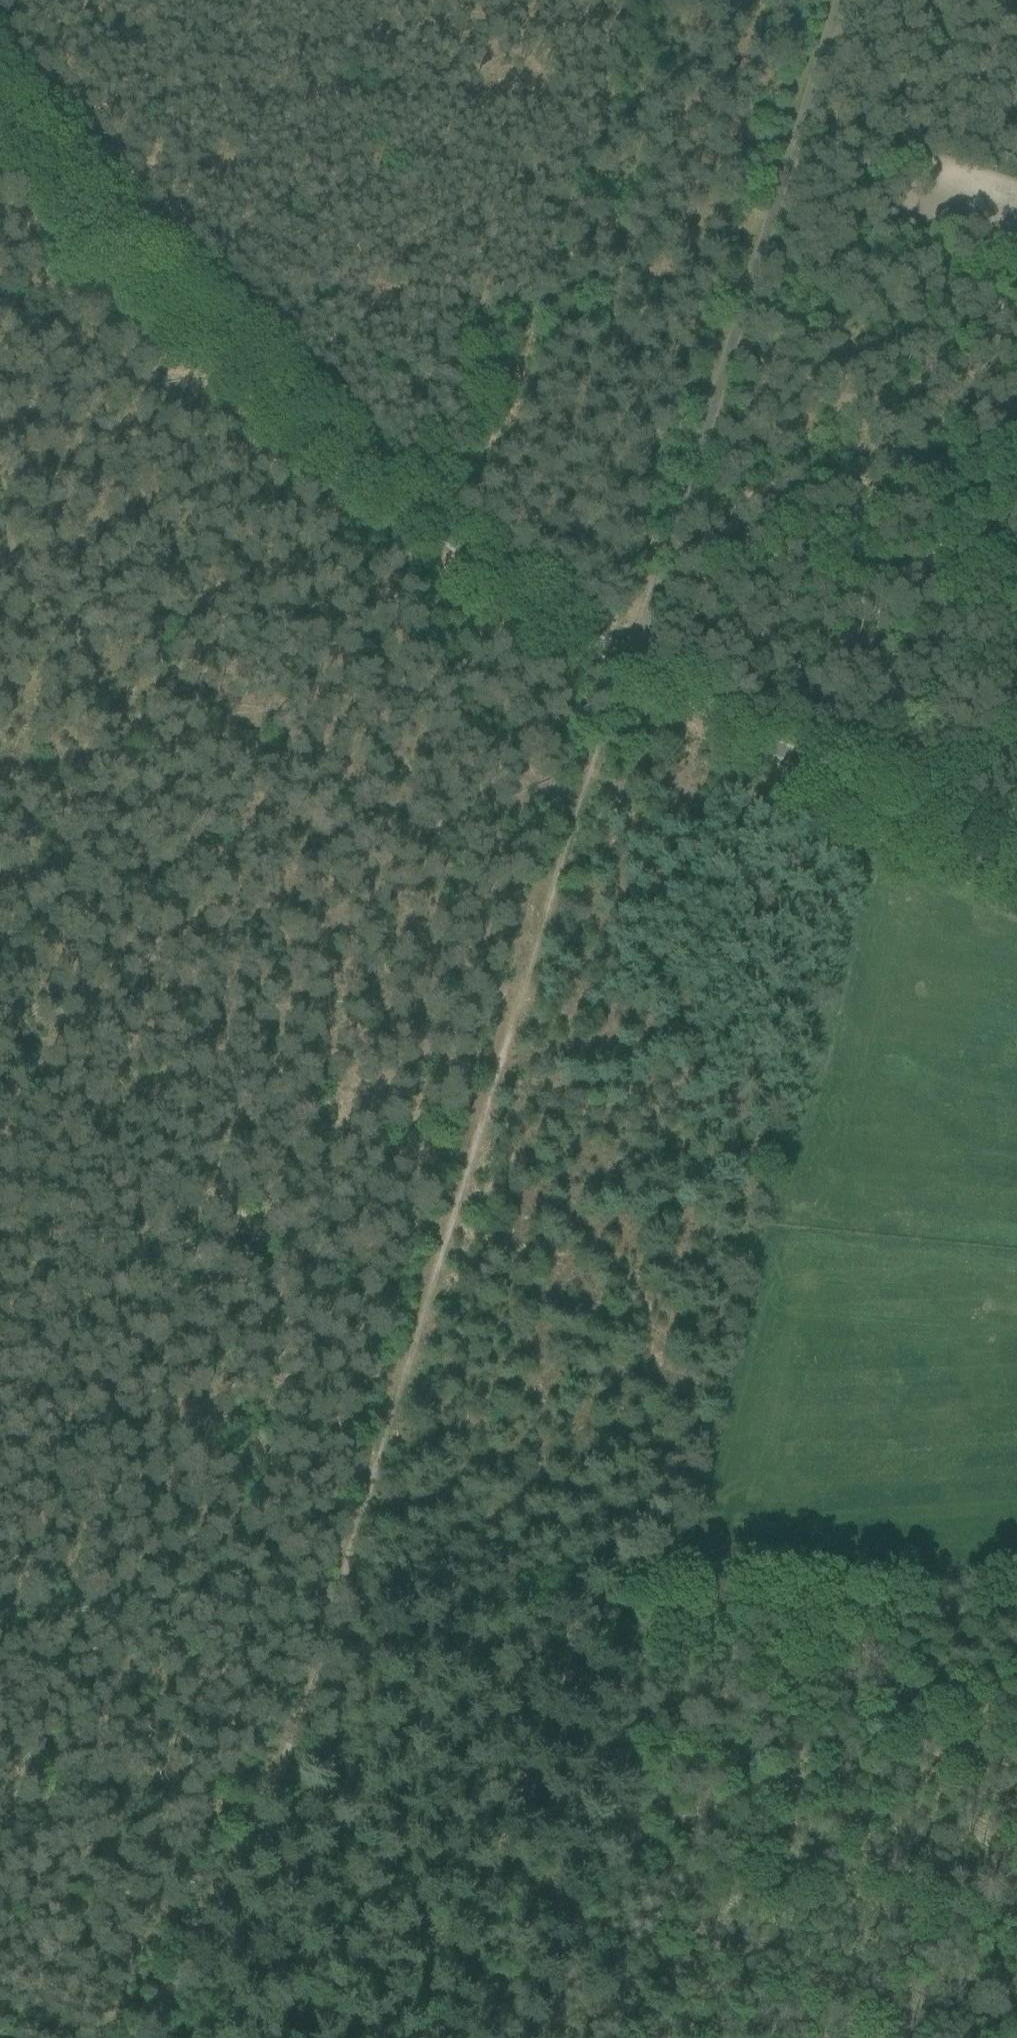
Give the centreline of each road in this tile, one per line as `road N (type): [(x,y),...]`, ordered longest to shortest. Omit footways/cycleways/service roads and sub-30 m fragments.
road 1 (unclassified): [(1016,869),(882,813),(759,747),(620,658),(444,526),(171,302),(0,95)]
road 2 (track): [(620,658),(330,1602)]
road 3 (track): [(635,668),(641,625),(830,0)]
road 4 (track): [(330,1602),(290,1753),(138,2037)]

